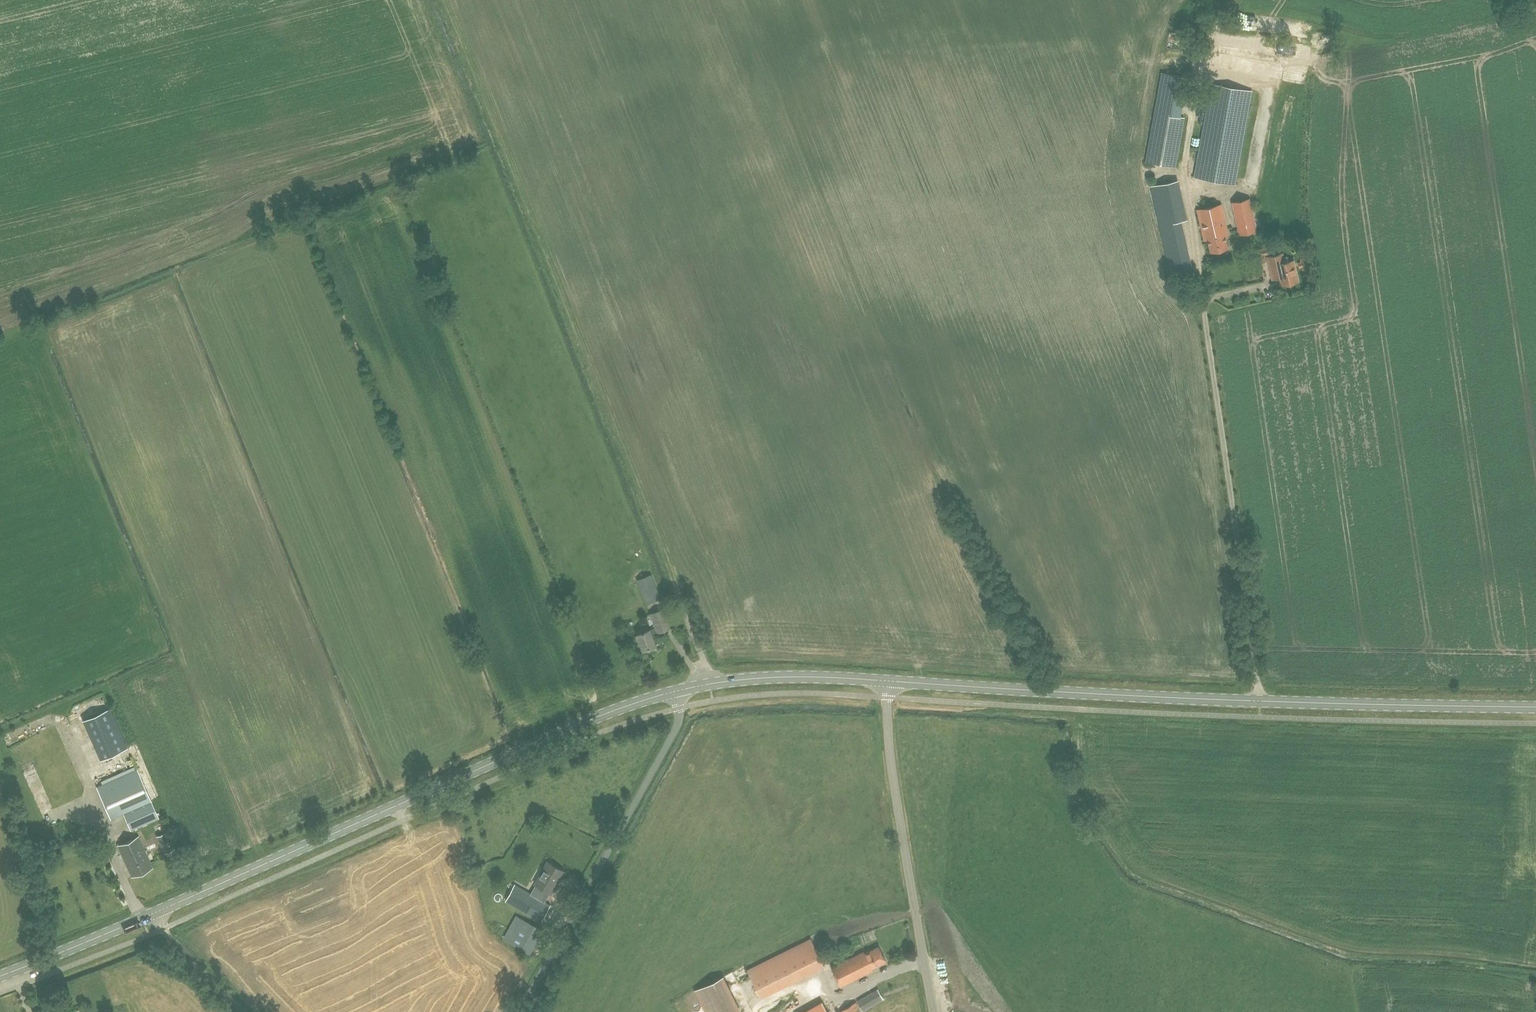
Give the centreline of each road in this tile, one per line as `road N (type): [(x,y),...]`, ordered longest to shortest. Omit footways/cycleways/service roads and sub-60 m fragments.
road 1 (track): [(441,0),(711,684)]
road 2 (secondary): [(676,692),(0,975)]
road 3 (secondary): [(1535,707),(889,683)]
road 4 (unclassified): [(521,1011),(679,723),(676,692)]
road 5 (unclassified): [(935,1011),(895,792),(889,683)]
road 6 (track): [(1202,301),(1184,170),(1209,30),(1230,0)]
road 7 (secondary): [(889,683),(759,679),(676,692)]
road 8 (track): [(1190,200),(1243,192),(1254,178),(1269,83)]
road 9 (track): [(243,1011),(149,914)]

